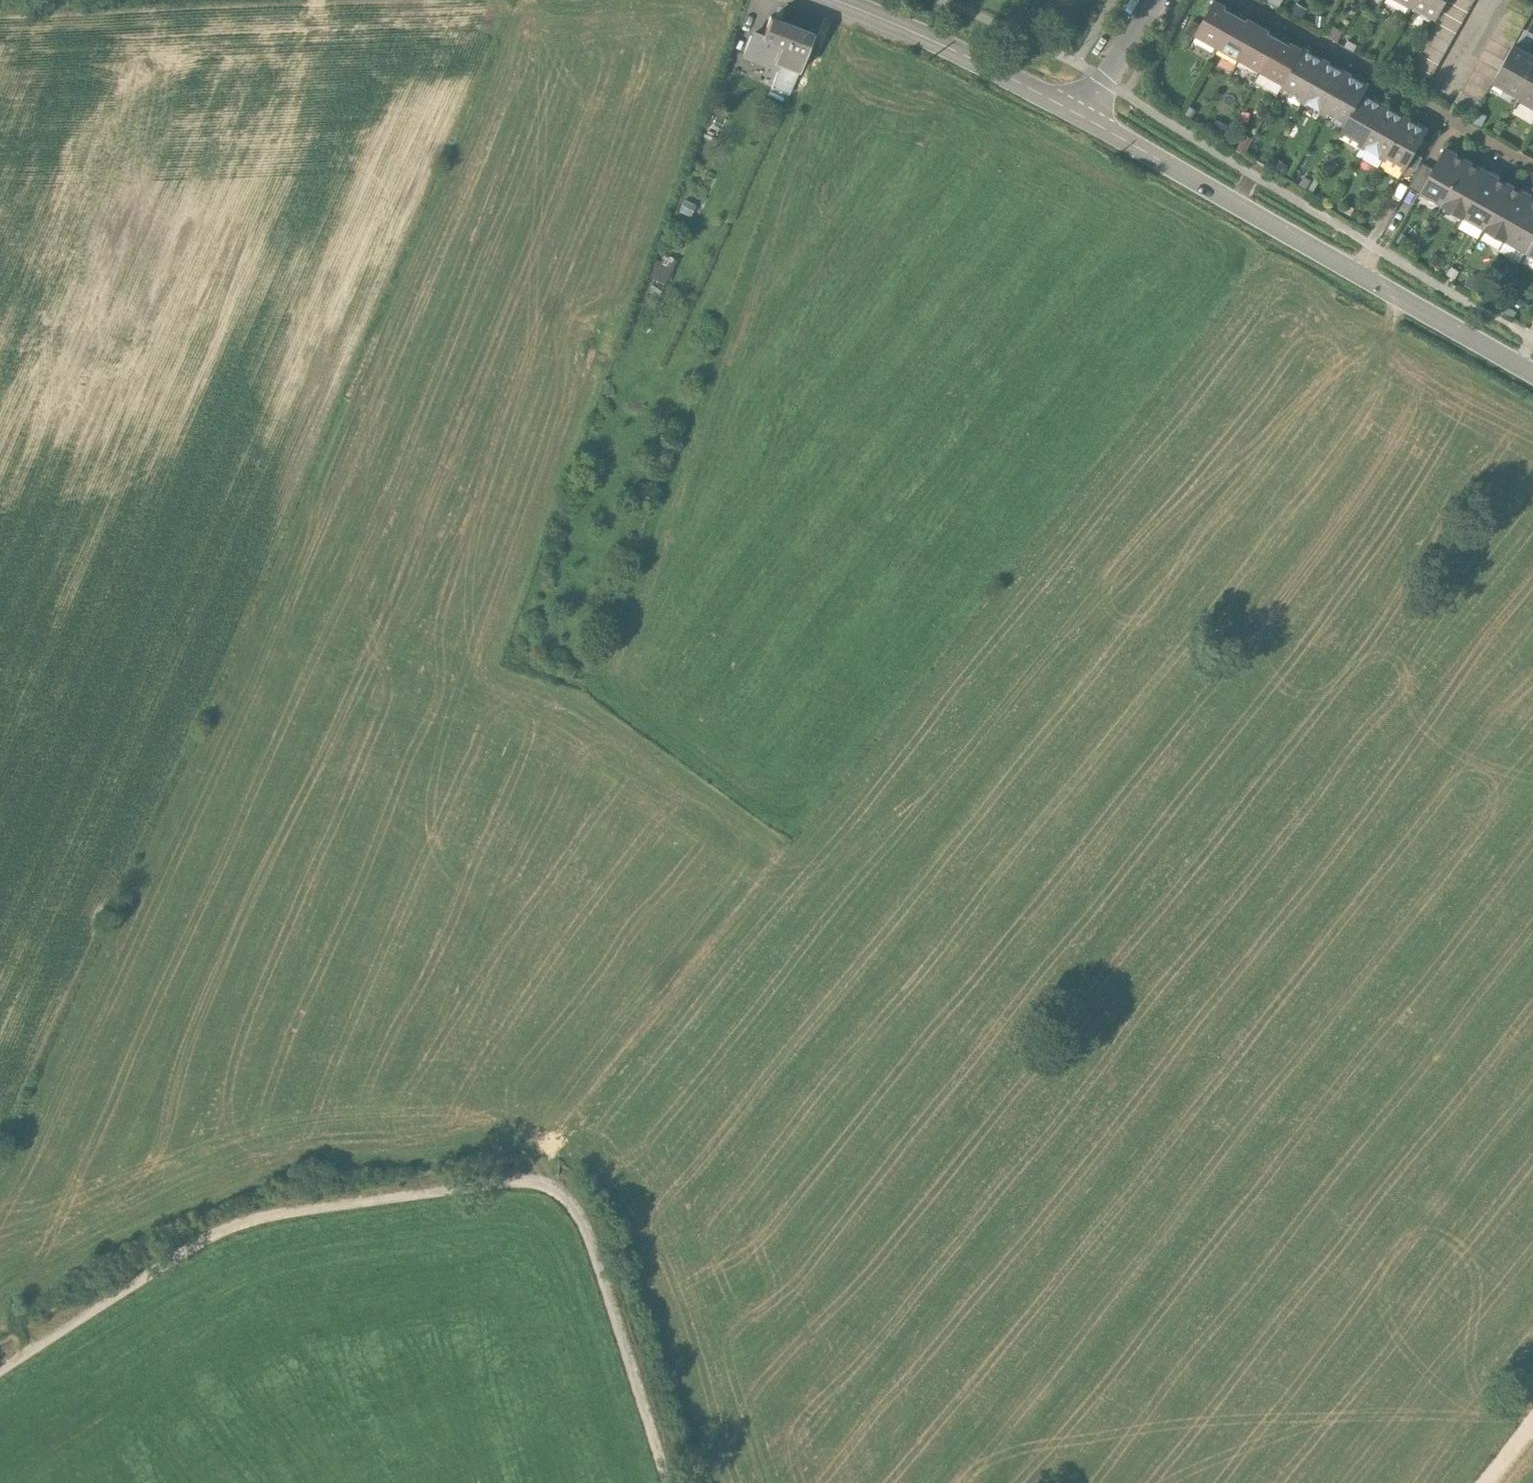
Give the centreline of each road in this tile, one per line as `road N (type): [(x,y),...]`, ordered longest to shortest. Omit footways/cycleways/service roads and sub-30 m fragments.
road 1 (track): [(0,1372),(212,1238),(264,1218),(532,1181),(565,1196),(580,1215),(669,1482)]
road 2 (tertiary): [(1085,117),(1532,373)]
road 3 (tertiary): [(835,0),(1085,117)]
road 4 (unclassified): [(1155,0),(1085,117)]

